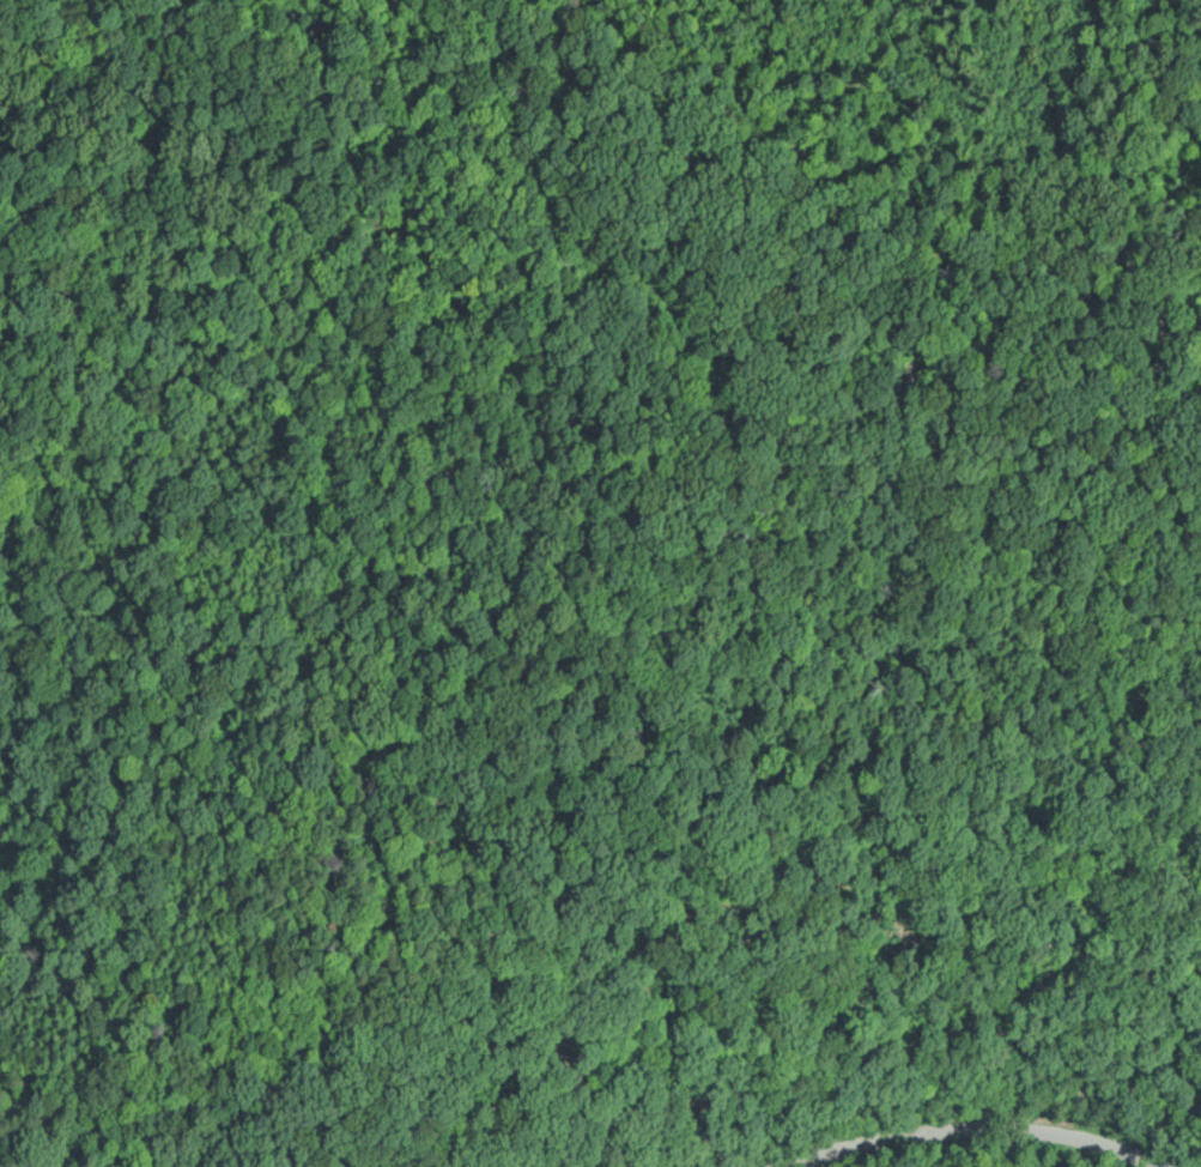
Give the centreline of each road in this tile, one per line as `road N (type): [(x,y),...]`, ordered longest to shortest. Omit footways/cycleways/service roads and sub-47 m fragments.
road 1 (tertiary): [(1176,1166),(1067,1132),(997,1126),(906,1127),(780,1166)]

